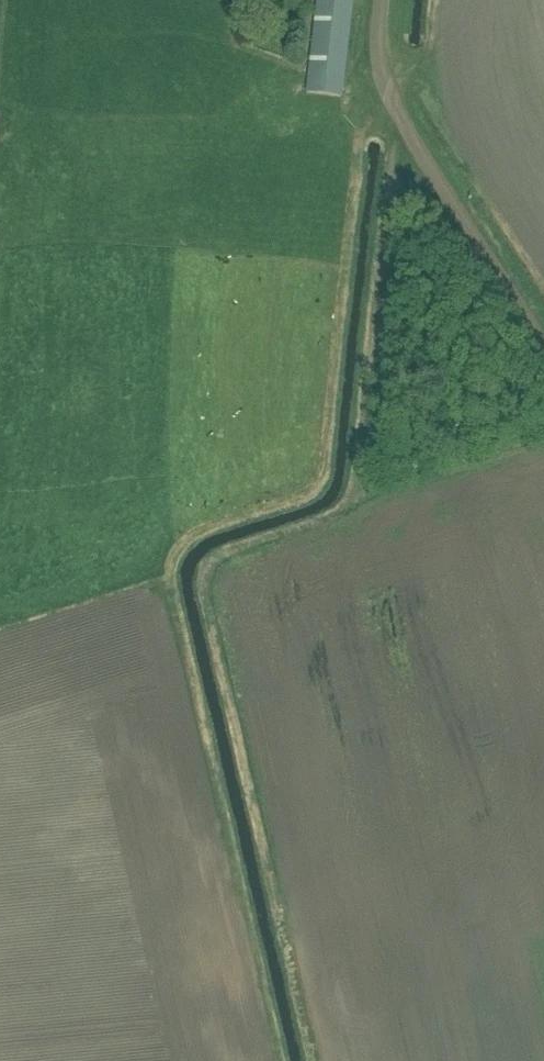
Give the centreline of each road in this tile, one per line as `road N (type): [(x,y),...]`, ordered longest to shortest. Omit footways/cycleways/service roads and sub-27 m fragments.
road 1 (unclassified): [(543,345),(393,104),(378,59),(383,0)]

